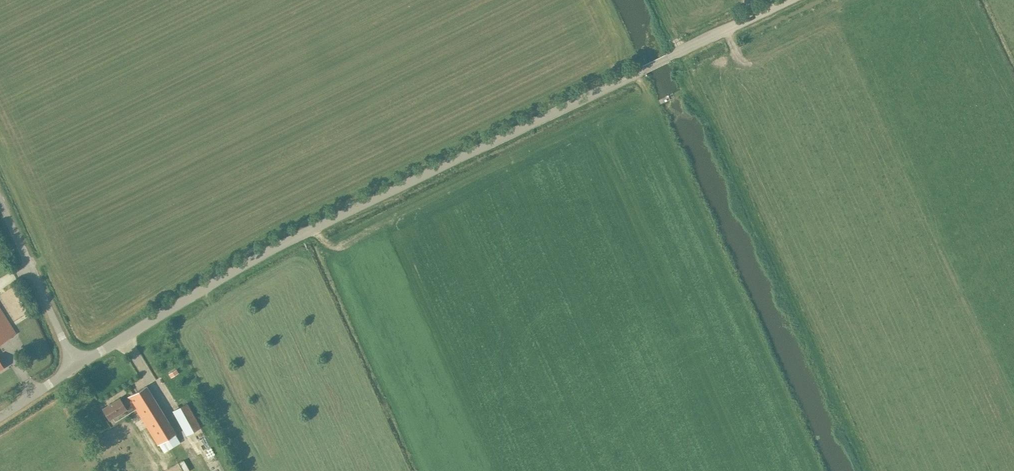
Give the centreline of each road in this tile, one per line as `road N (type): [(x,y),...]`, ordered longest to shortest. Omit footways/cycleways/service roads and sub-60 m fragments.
road 1 (unclassified): [(69,372),(231,274),(783,0)]
road 2 (unclassified): [(69,372),(0,217)]

